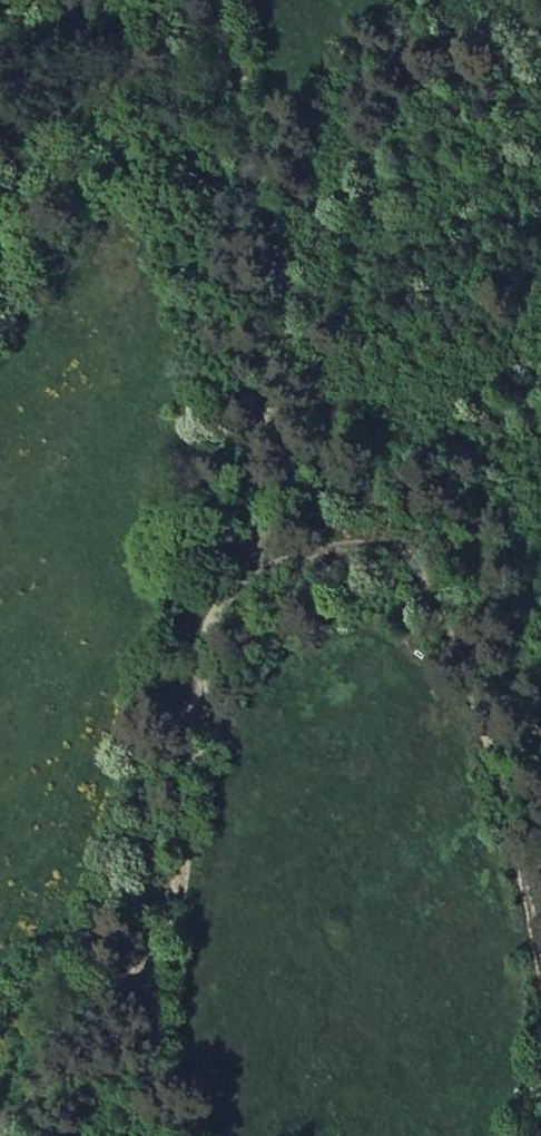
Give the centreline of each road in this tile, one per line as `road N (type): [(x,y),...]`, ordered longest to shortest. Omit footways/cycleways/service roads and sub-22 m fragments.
road 1 (track): [(114,1135),(181,891),(212,622),(256,554),(261,442),(294,332),(243,54),(222,0)]
road 2 (track): [(540,969),(519,837),(427,581),(407,552),(368,541),(256,554)]
road 3 (track): [(159,953),(88,1008),(25,1098),(0,1111)]

